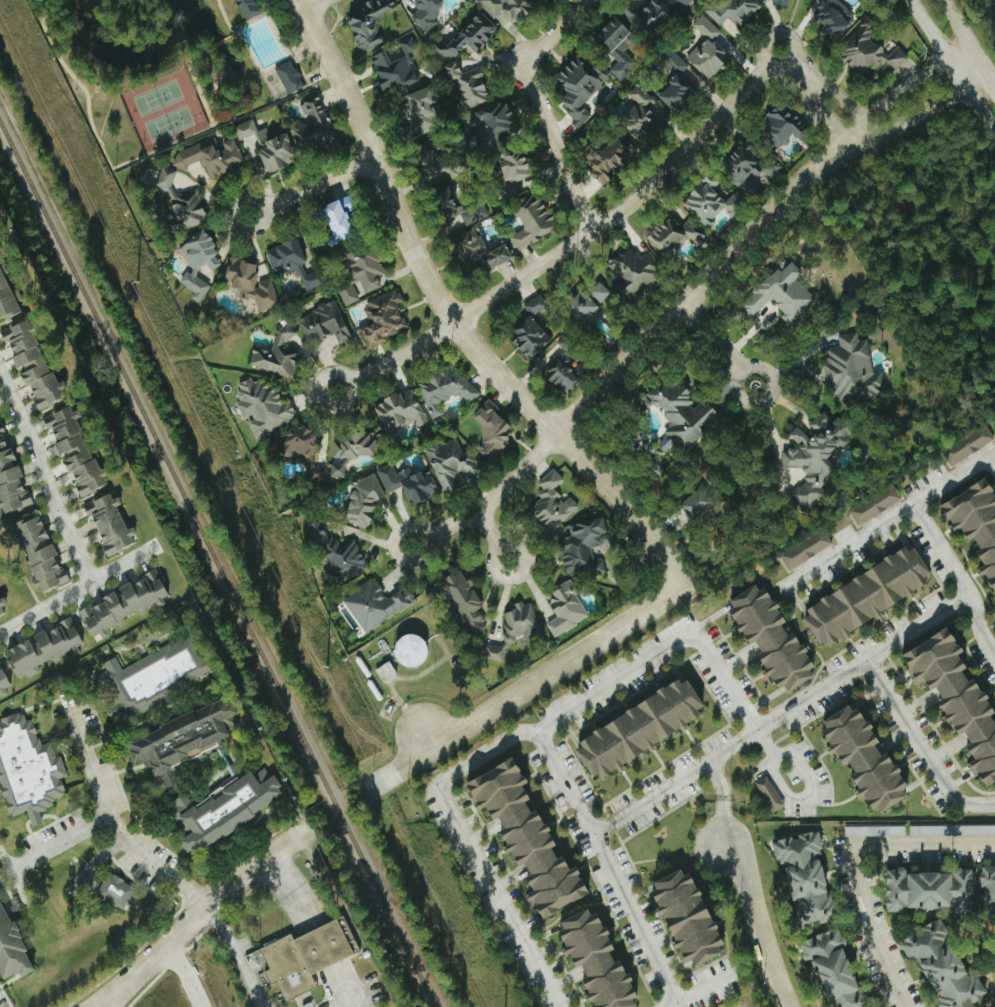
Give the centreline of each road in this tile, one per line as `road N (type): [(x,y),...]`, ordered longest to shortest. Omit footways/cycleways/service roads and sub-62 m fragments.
road 1 (residential): [(683,587),(558,431),(453,321),(421,267),(341,76),(296,0)]
road 2 (residential): [(859,138),(751,233),(494,499),(412,544)]
road 3 (residential): [(818,89),(798,68),(761,71),(620,212),(432,337),(335,388)]
road 4 (residential): [(371,787),(683,587)]
road 5 (residential): [(595,229),(525,63),(588,0)]
road 6 (residential): [(119,990),(304,833)]
road 7 (residential): [(723,843),(745,872),(788,1006)]
road 8 (residential): [(974,46),(874,112),(859,138)]
road 9 (residential): [(859,138),(884,134),(989,69)]
road 10 (secondary): [(915,0),(994,125)]
road 11 (residential): [(377,159),(248,212)]

